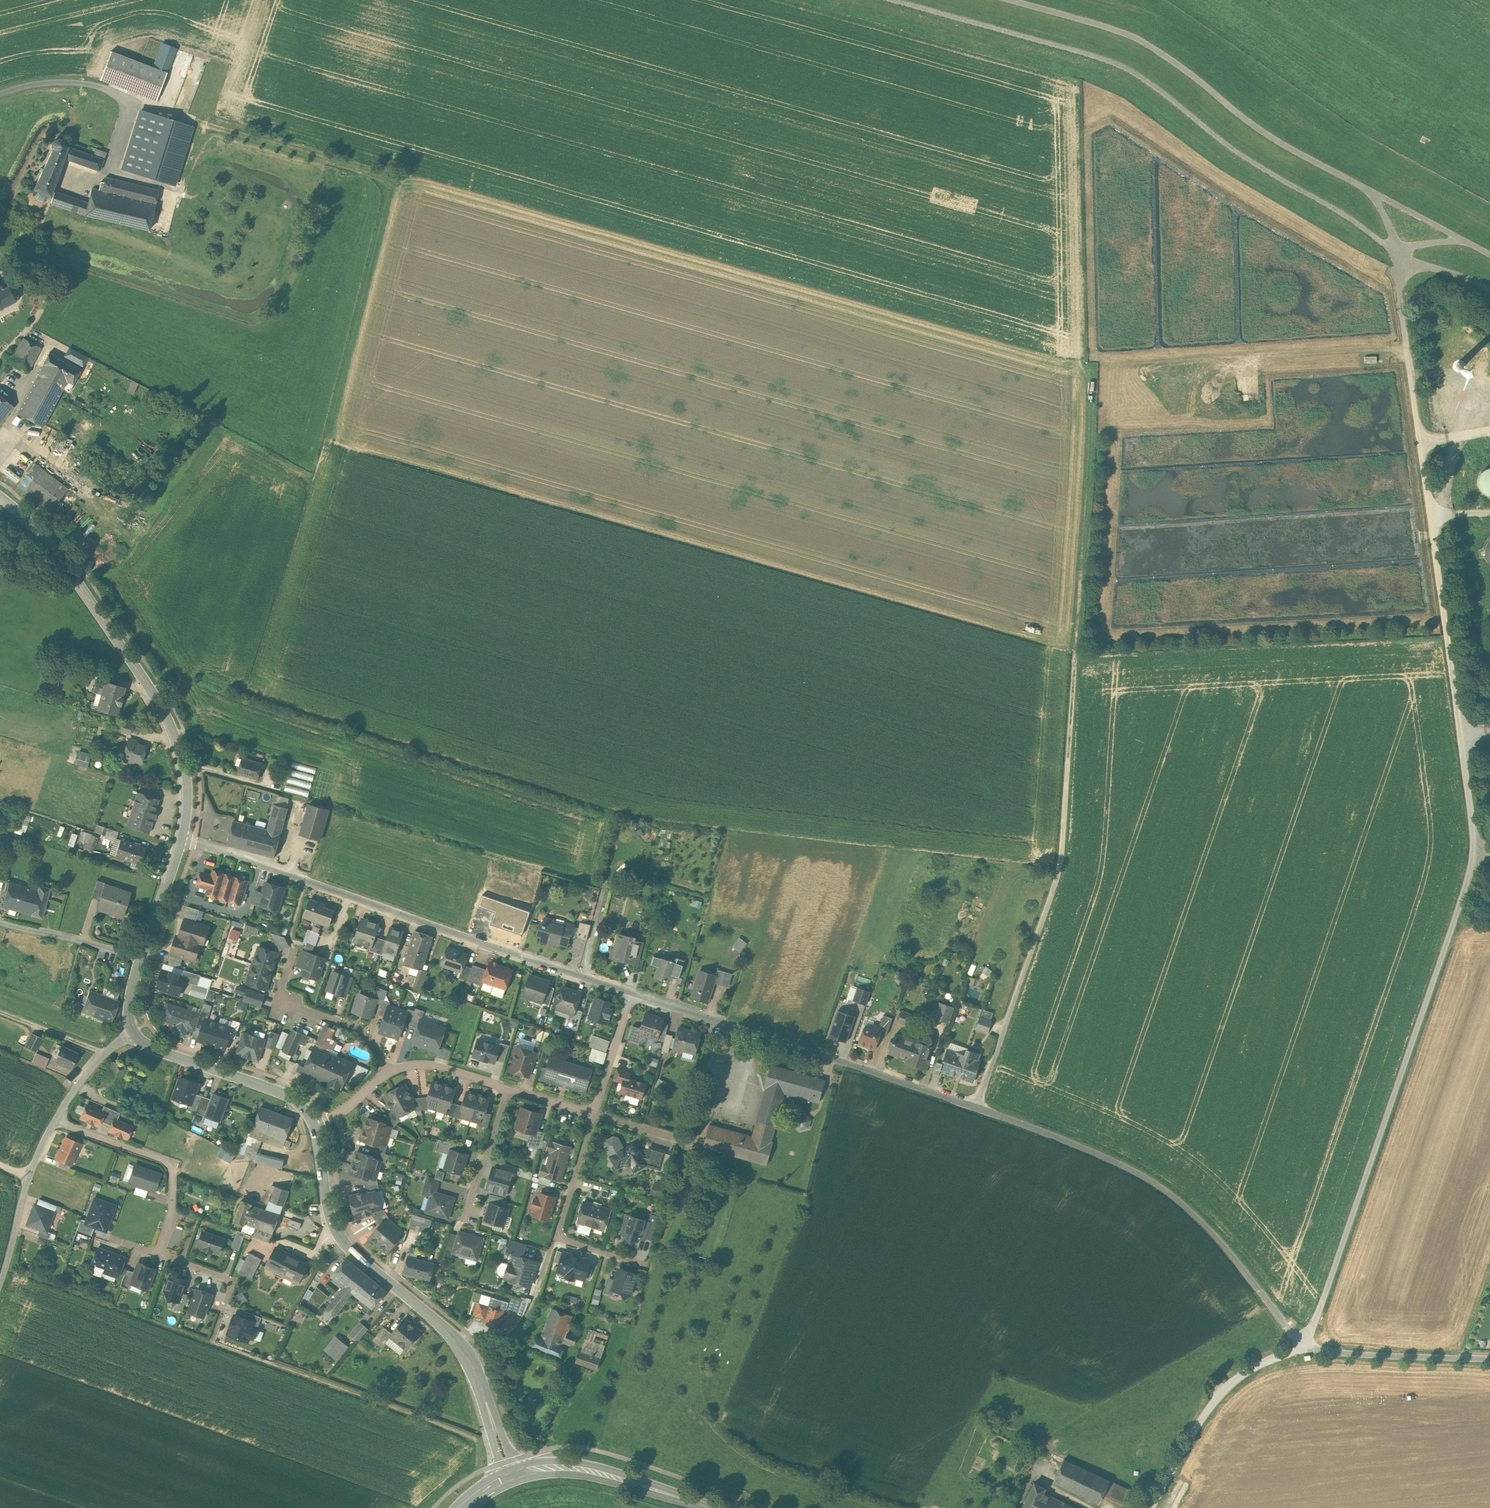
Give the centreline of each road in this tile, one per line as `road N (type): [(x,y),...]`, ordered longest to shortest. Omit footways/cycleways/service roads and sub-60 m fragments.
road 1 (unclassified): [(1304,1350),(1475,852),(1395,249)]
road 2 (residential): [(631,993),(975,1105),(1150,1180),(1225,1246),(1304,1350)]
road 3 (track): [(975,1105),(1059,869),(1091,365)]
road 4 (track): [(1489,290),(1410,265),(1235,151),(1135,73),(899,0)]
road 5 (residential): [(182,838),(631,993)]
road 6 (track): [(324,448),(387,182),(203,121)]
road 7 (secondary): [(512,1474),(469,1357),(339,1233),(316,1124)]
road 8 (secondary): [(182,838),(185,777),(160,706),(47,541),(0,496)]
road 9 (residential): [(1151,1507),(1216,1397),(1244,1372),(1304,1350)]
road 10 (secondary): [(717,1507),(597,1470),(512,1474)]
road 11 (secondary): [(316,1124),(295,1098),(156,1050),(132,1032)]
road 12 (unclassified): [(1304,1350),(1489,1356)]
road 13 (residential): [(172,1215),(173,1174),(162,1159),(55,1122)]
road 14 (residential): [(0,1282),(27,1176),(55,1122)]
road 15 (residential): [(140,961),(0,923)]
road 16 (residential): [(390,1071),(355,1030),(283,1000)]
road 17 (residential): [(507,1085),(469,1211)]
road 18 (secondary): [(140,961),(182,838)]
road 19 (residential): [(595,1113),(557,1237)]
road 20 (residential): [(631,993),(595,1113)]
road 21 (residential): [(390,1071),(415,1062),(507,1085)]

